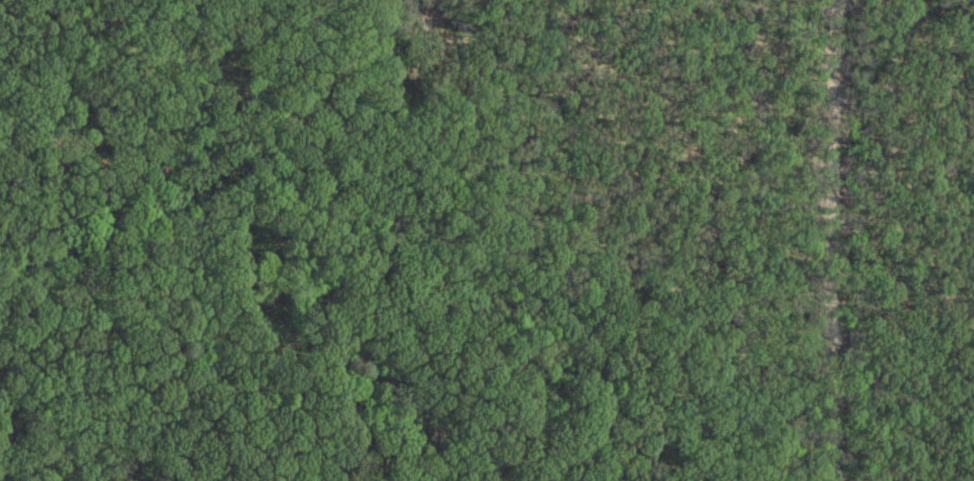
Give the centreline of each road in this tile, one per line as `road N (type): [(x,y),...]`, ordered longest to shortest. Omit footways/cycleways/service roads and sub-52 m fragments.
road 1 (residential): [(827,480),(829,0)]

